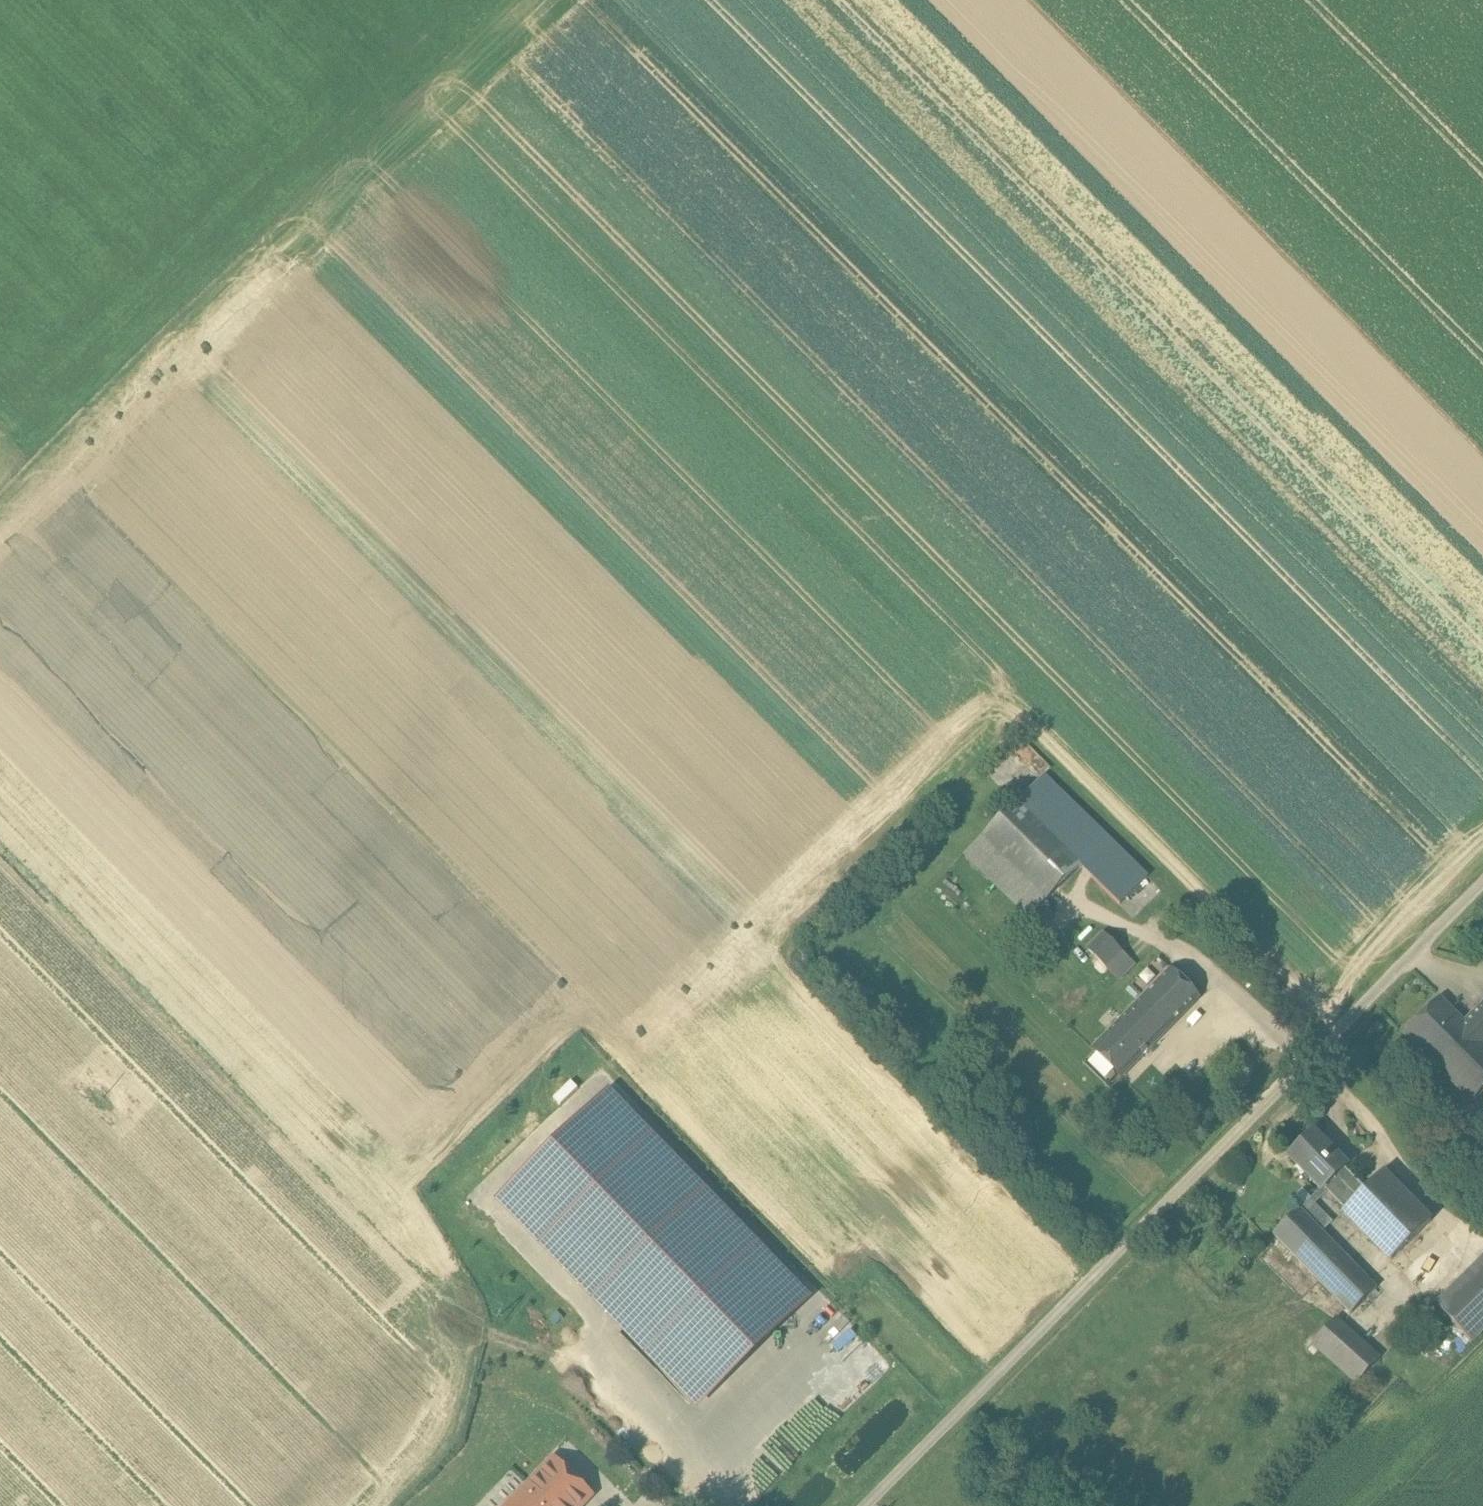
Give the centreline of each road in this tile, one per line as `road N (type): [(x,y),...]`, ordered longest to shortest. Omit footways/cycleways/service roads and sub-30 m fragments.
road 1 (unclassified): [(867,1505),(1482,887)]
road 2 (track): [(1313,1058),(1176,949),(1077,906)]

